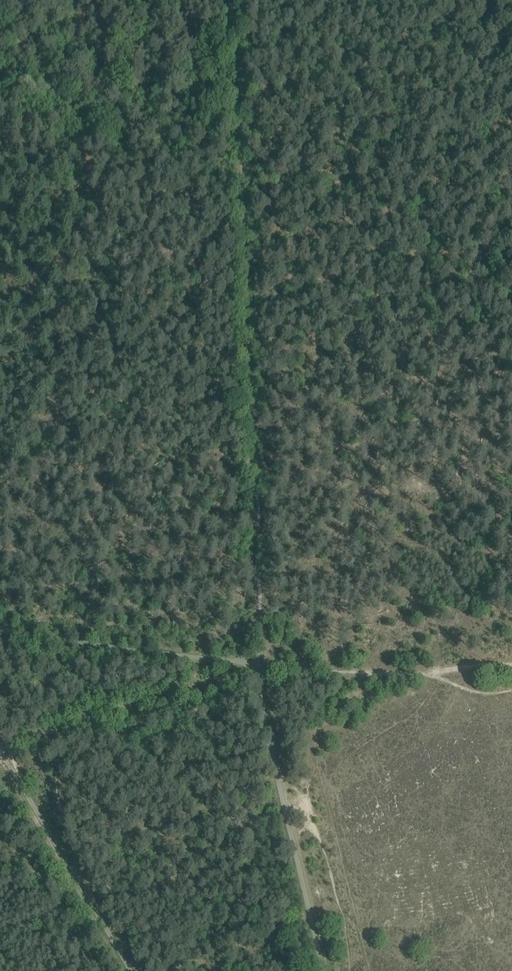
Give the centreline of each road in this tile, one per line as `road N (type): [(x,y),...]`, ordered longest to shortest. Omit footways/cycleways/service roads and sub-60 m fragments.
road 1 (track): [(0,752),(250,667)]

